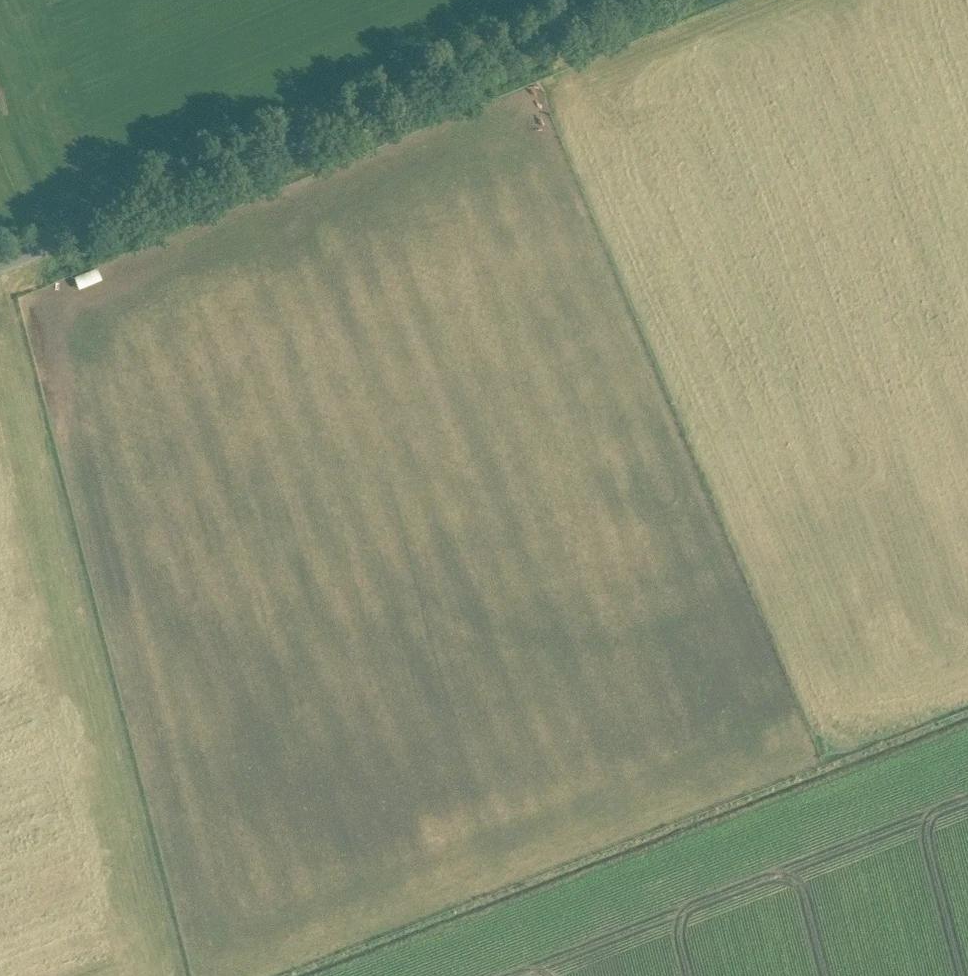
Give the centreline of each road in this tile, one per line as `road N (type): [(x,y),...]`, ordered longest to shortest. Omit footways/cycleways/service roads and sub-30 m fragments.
road 1 (unclassified): [(0,264),(630,0)]

